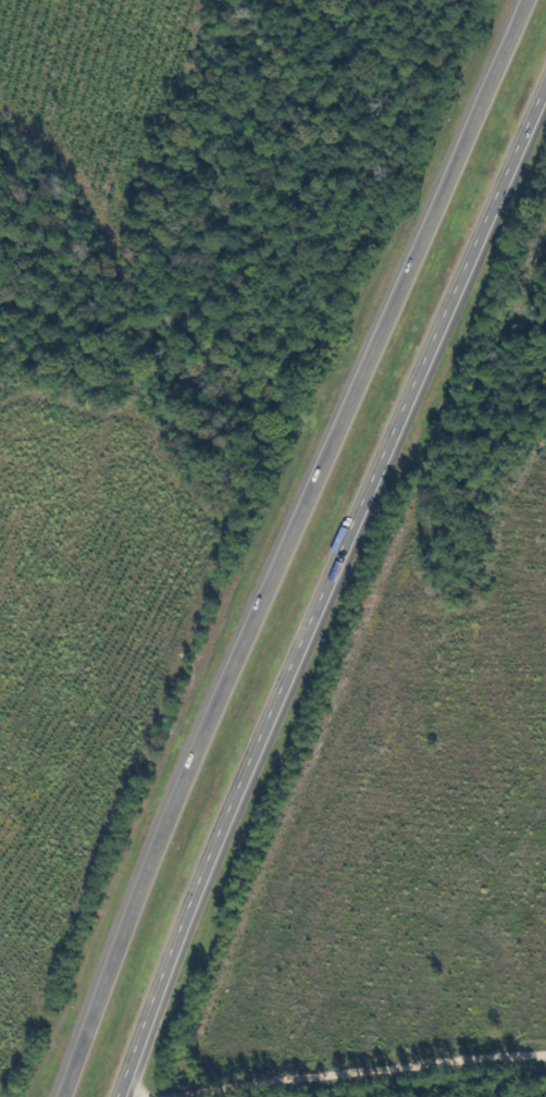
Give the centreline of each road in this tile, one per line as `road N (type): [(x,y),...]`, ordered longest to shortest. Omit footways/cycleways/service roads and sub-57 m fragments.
road 1 (trunk): [(535,0),(347,418),(63,1096)]
road 2 (trunk): [(115,1096),(182,919),(545,86)]
road 3 (residential): [(121,1082),(545,1071)]

